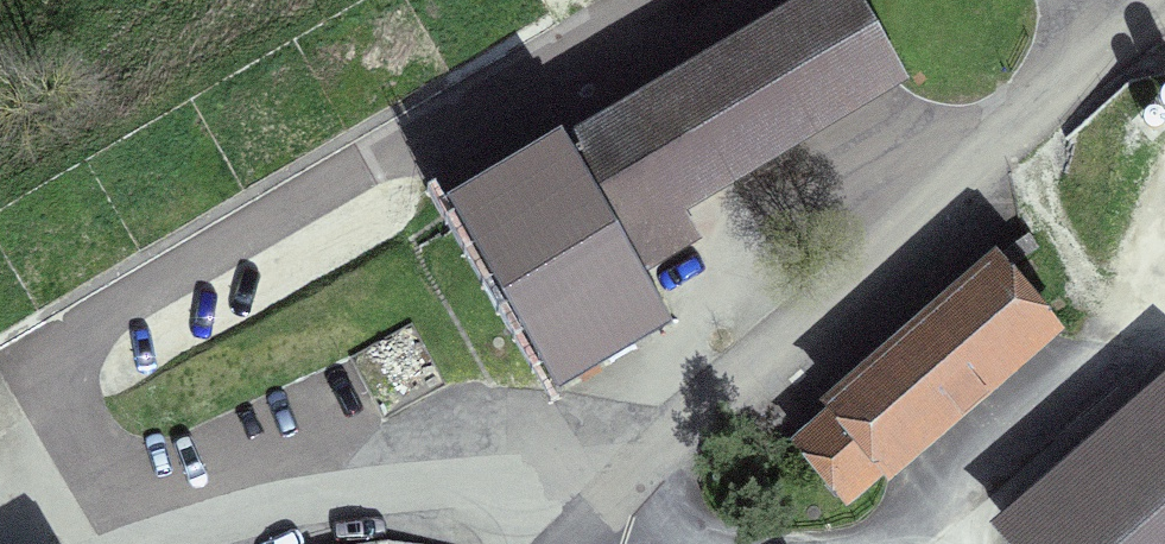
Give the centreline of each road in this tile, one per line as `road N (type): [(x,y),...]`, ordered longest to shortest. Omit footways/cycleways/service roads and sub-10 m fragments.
road 1 (track): [(463,123),(121,309),(72,364),(69,417),(129,524)]
road 2 (track): [(67,543),(93,531),(228,507),(415,486),(637,543)]
road 3 (track): [(1164,377),(1054,424),(867,543)]

